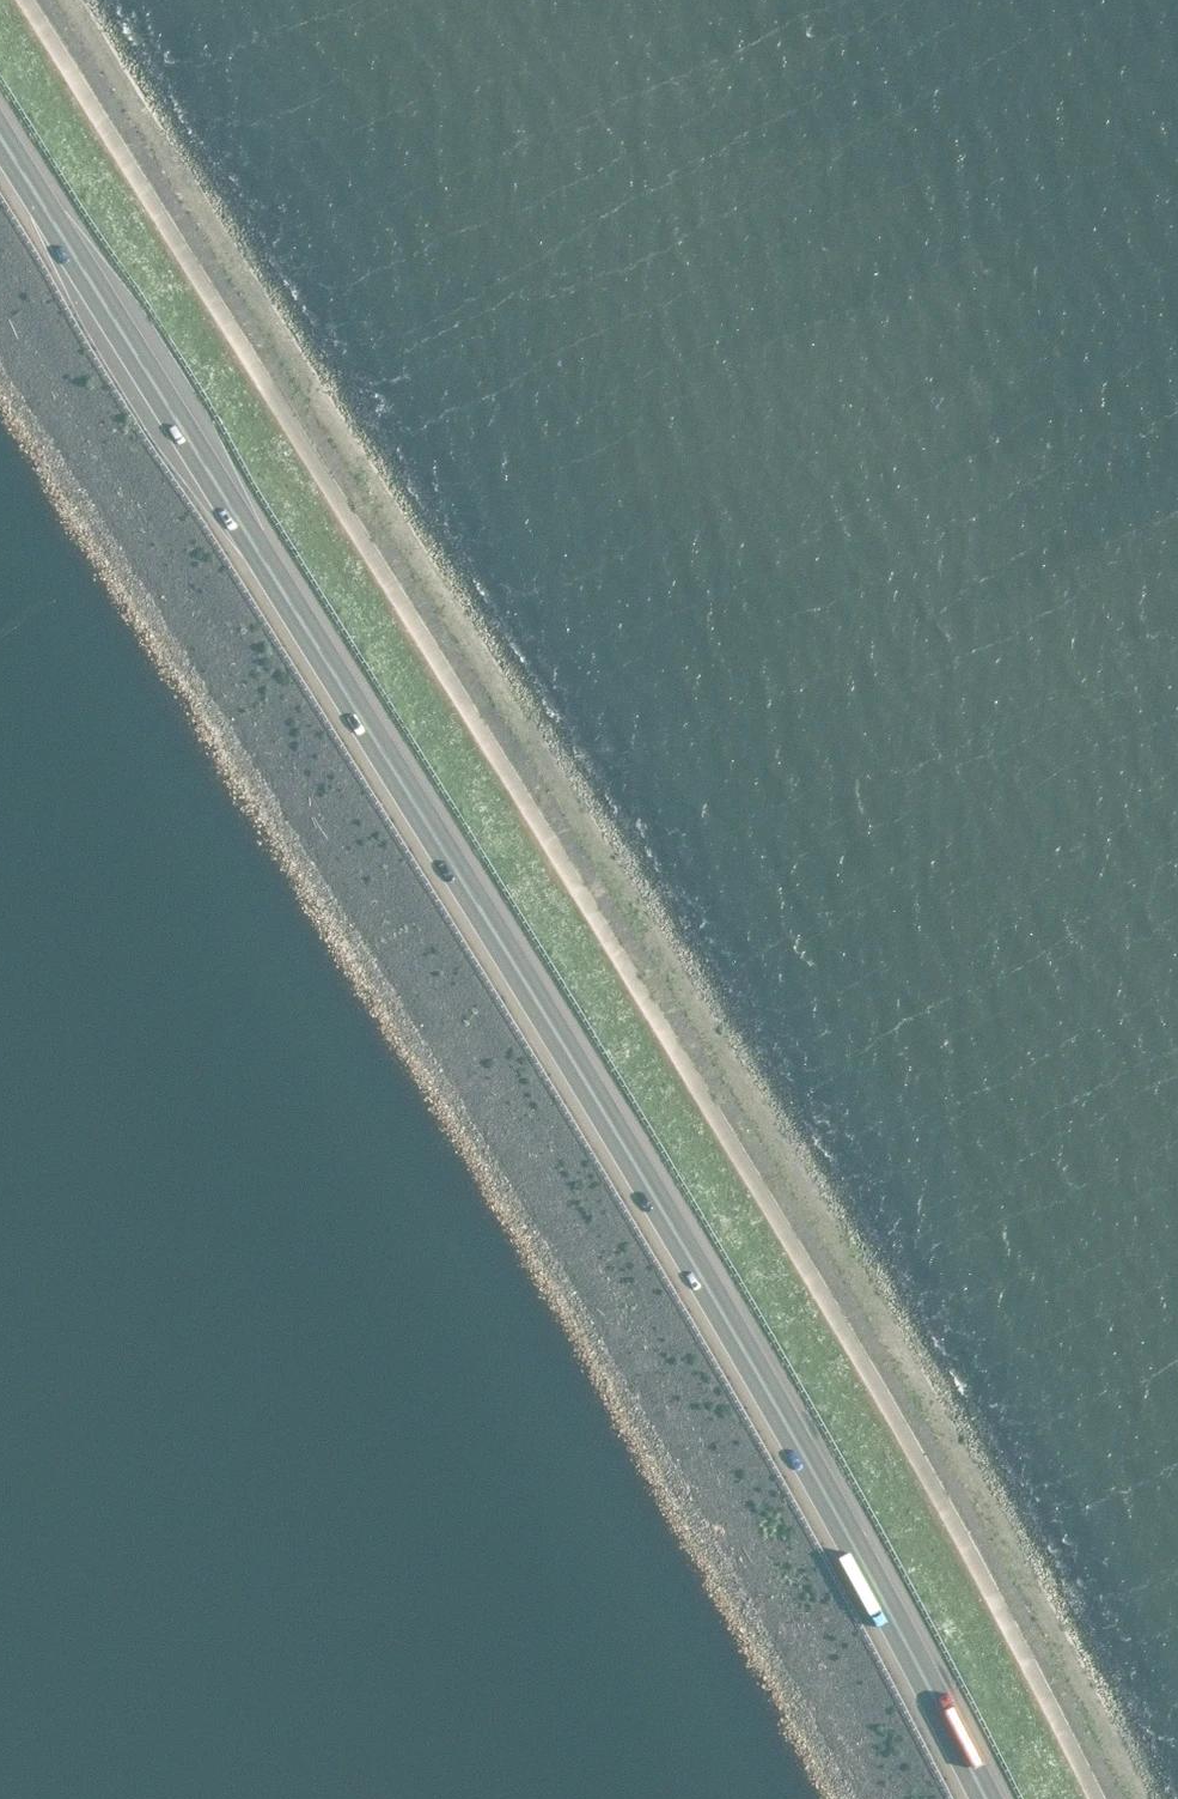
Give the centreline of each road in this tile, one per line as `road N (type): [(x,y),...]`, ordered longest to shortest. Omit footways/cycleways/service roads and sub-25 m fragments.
road 1 (trunk): [(952,1798),(735,1380),(0,180)]

